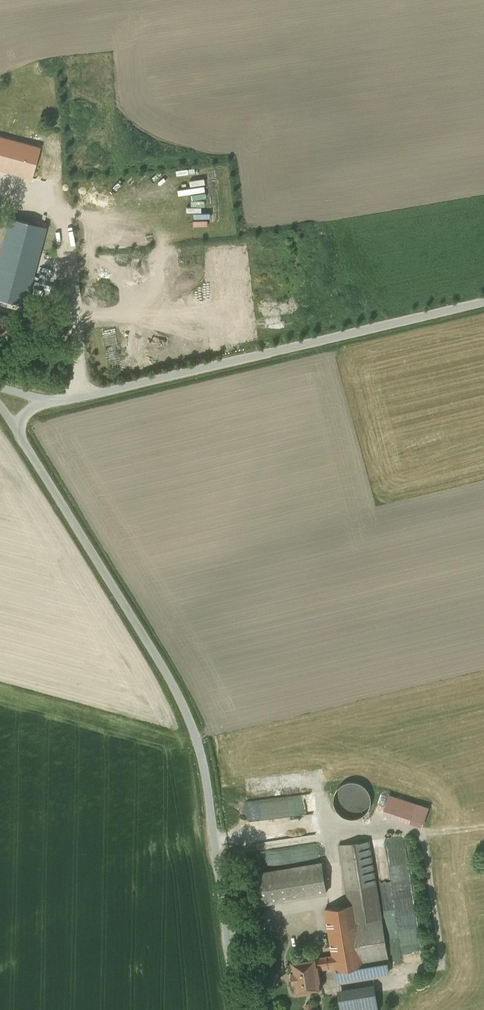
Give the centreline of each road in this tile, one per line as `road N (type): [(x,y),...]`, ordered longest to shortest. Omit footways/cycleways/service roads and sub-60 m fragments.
road 1 (unclassified): [(16,434),(189,727),(236,1009)]
road 2 (unclassified): [(483,300),(44,403)]
road 3 (track): [(86,396),(64,213),(41,189)]

